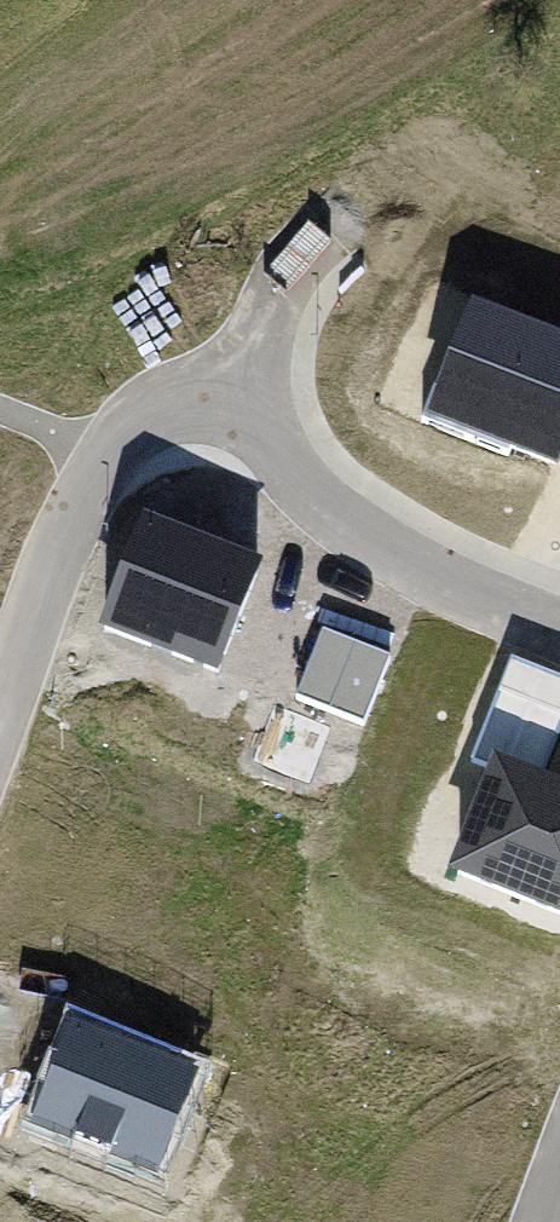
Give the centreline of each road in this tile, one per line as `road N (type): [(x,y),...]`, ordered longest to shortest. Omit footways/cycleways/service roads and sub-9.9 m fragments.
road 1 (residential): [(267,383),(232,384),(152,415),(105,459),(49,578),(0,714)]
road 2 (residential): [(559,633),(381,553),(301,492),(268,416),(267,383)]
road 3 (residential): [(267,383),(266,342),(284,279),(330,230)]

